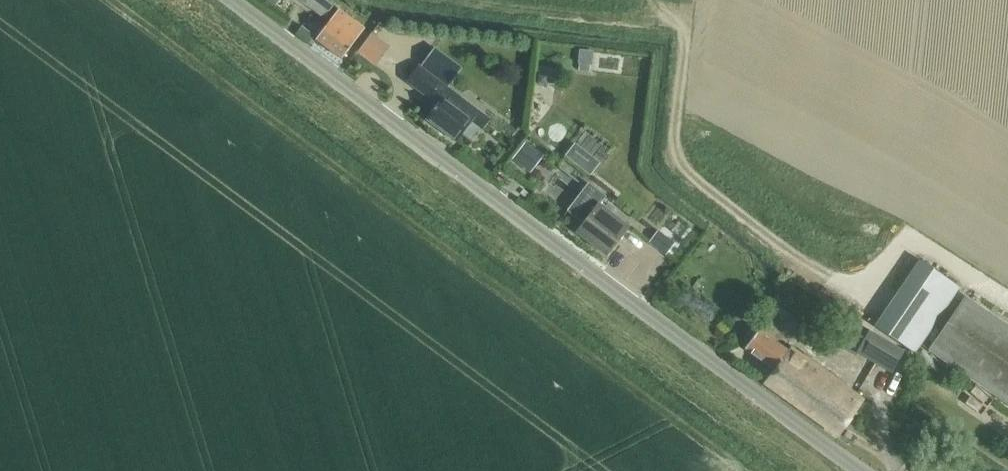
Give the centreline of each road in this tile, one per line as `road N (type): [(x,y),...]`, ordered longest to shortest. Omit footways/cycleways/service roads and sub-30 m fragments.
road 1 (unclassified): [(859,470),(227,0)]

